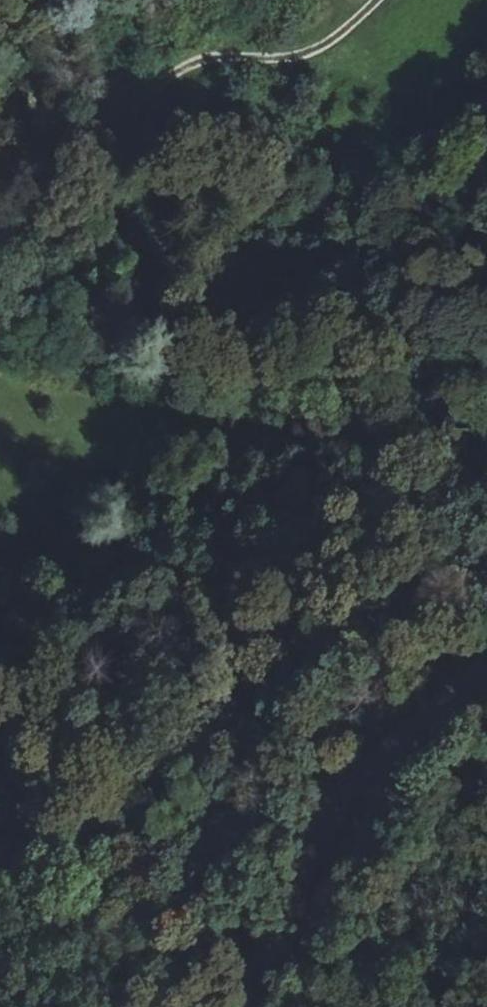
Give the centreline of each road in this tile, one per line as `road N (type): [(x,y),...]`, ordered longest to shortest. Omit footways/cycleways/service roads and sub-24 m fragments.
road 1 (track): [(0,841),(79,832),(123,806),(190,742),(289,674),(486,573)]
road 2 (tertiary): [(486,669),(404,736),(344,799),(316,840),(244,1006)]

